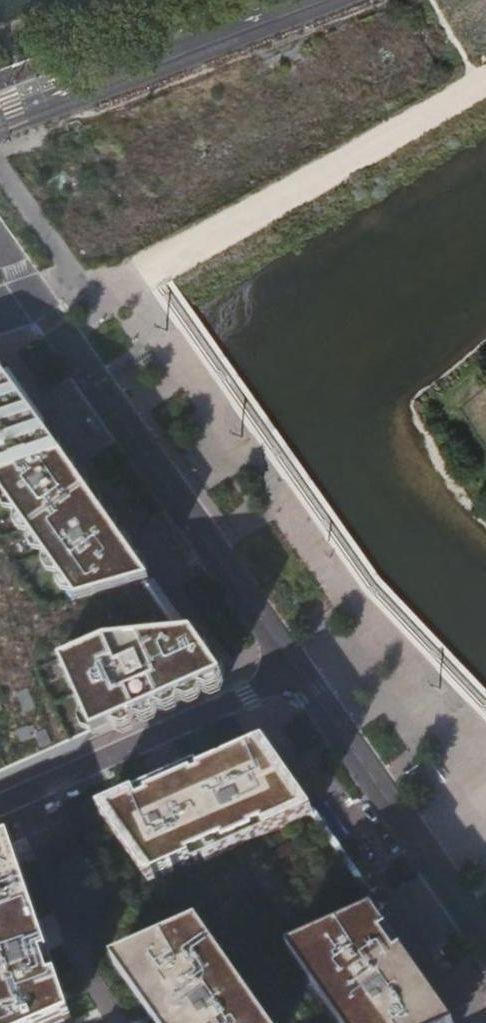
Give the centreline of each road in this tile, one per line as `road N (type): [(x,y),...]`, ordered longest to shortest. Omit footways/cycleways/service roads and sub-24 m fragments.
road 1 (residential): [(31,296),(485,941)]
road 2 (primary): [(317,0),(0,124)]
road 3 (residential): [(113,1022),(84,973),(33,791)]

